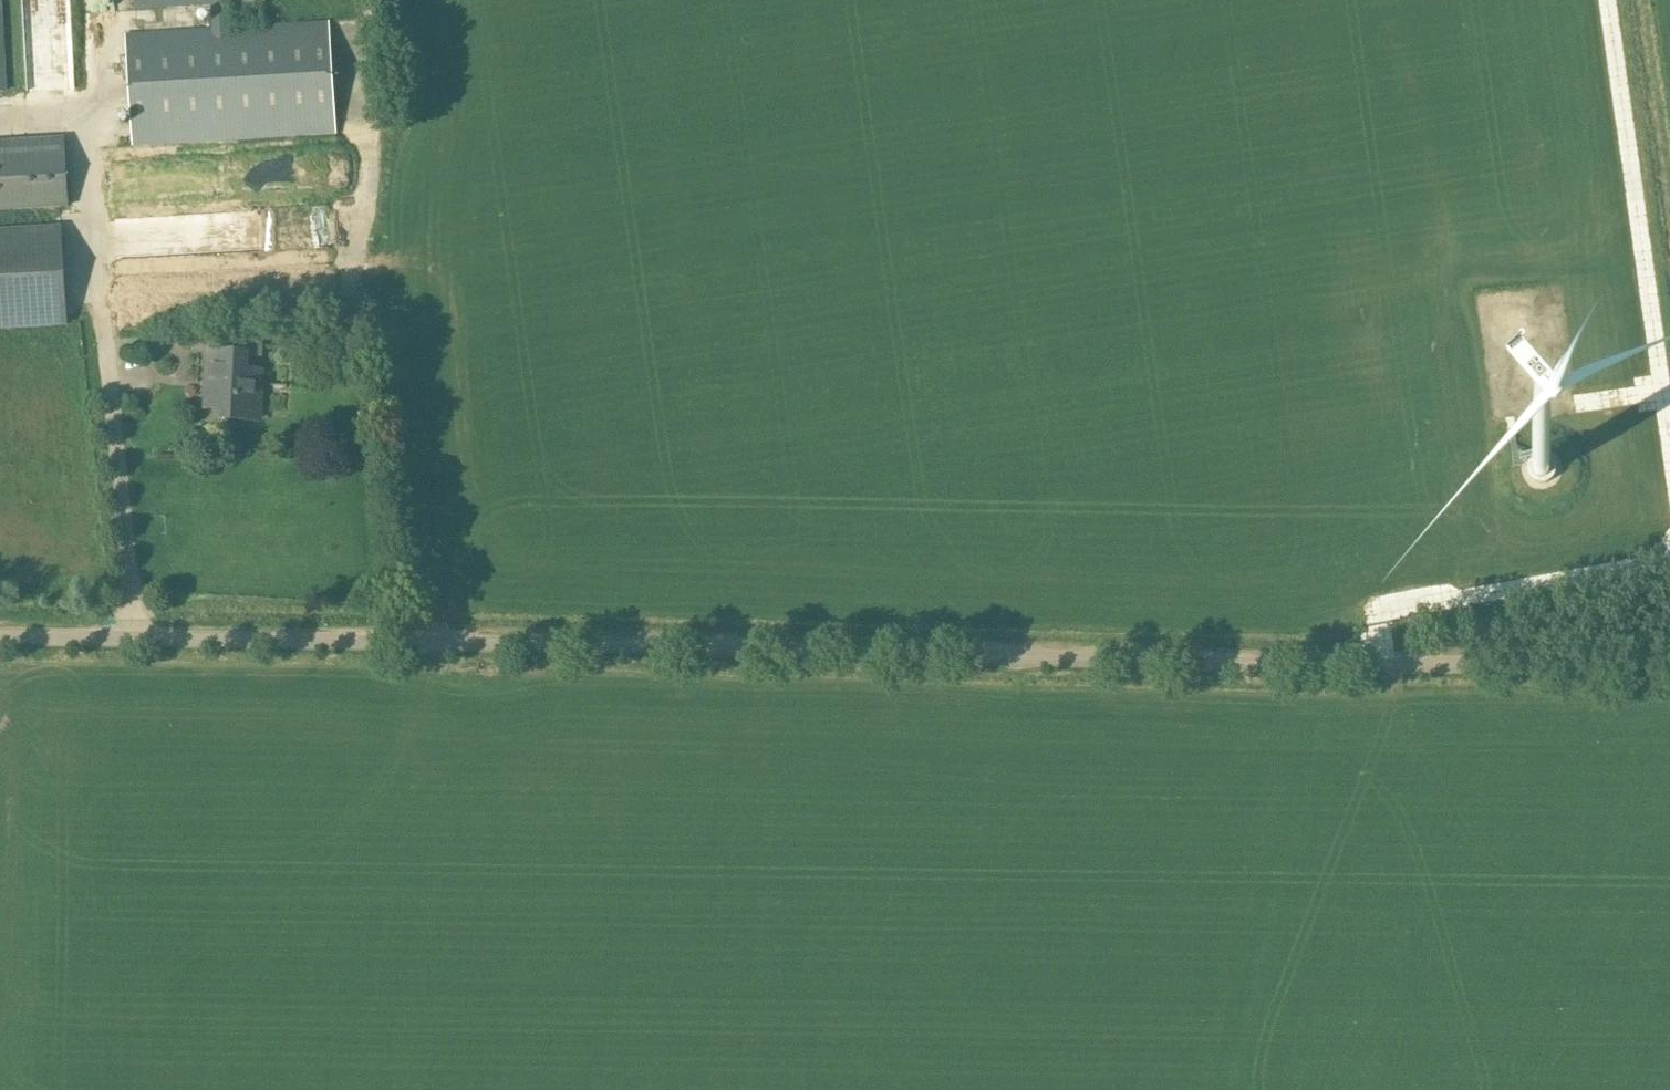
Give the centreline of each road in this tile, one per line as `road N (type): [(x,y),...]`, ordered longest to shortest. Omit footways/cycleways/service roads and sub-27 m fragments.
road 1 (tertiary): [(1669,663),(0,637)]

